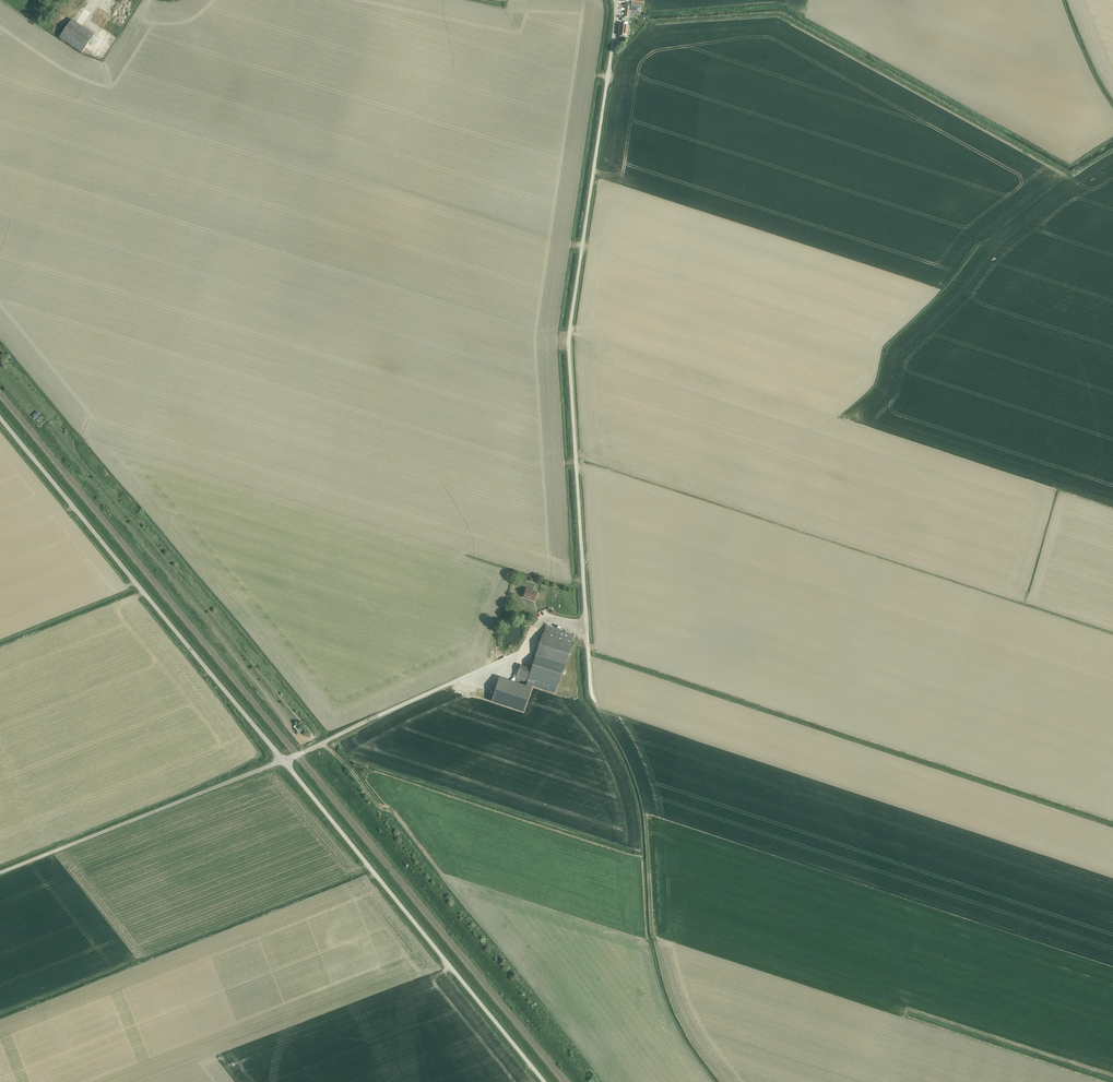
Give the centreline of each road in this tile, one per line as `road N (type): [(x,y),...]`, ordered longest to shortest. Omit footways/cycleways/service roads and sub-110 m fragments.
road 1 (unclassified): [(586,624),(568,348),(616,0)]
road 2 (unclassified): [(283,761),(0,421)]
road 3 (unclassified): [(544,1081),(283,761)]
road 4 (unclassified): [(283,761),(522,652),(544,621),(586,624)]
road 5 (unclassified): [(0,874),(283,761)]

